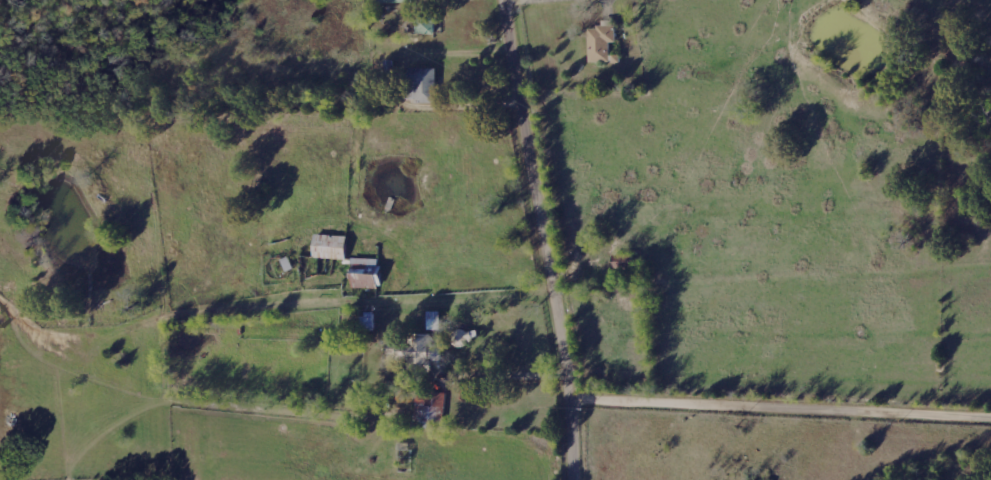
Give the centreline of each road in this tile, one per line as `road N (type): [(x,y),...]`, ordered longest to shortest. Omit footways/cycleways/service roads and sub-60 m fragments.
road 1 (residential): [(572,479),(570,402),(505,0)]
road 2 (residential): [(990,419),(570,402)]

